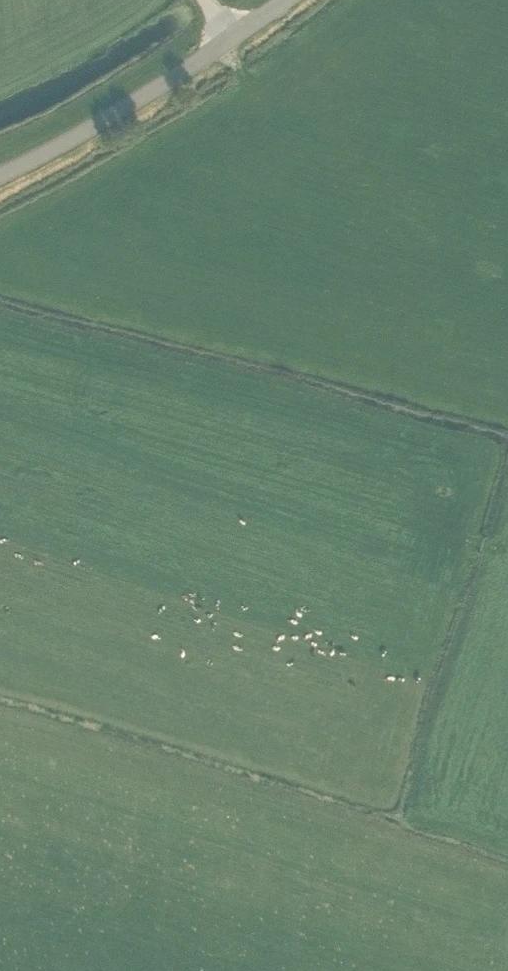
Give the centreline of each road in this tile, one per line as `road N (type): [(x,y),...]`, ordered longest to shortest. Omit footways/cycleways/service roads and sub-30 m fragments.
road 1 (tertiary): [(0,175),(139,102),(280,0)]

